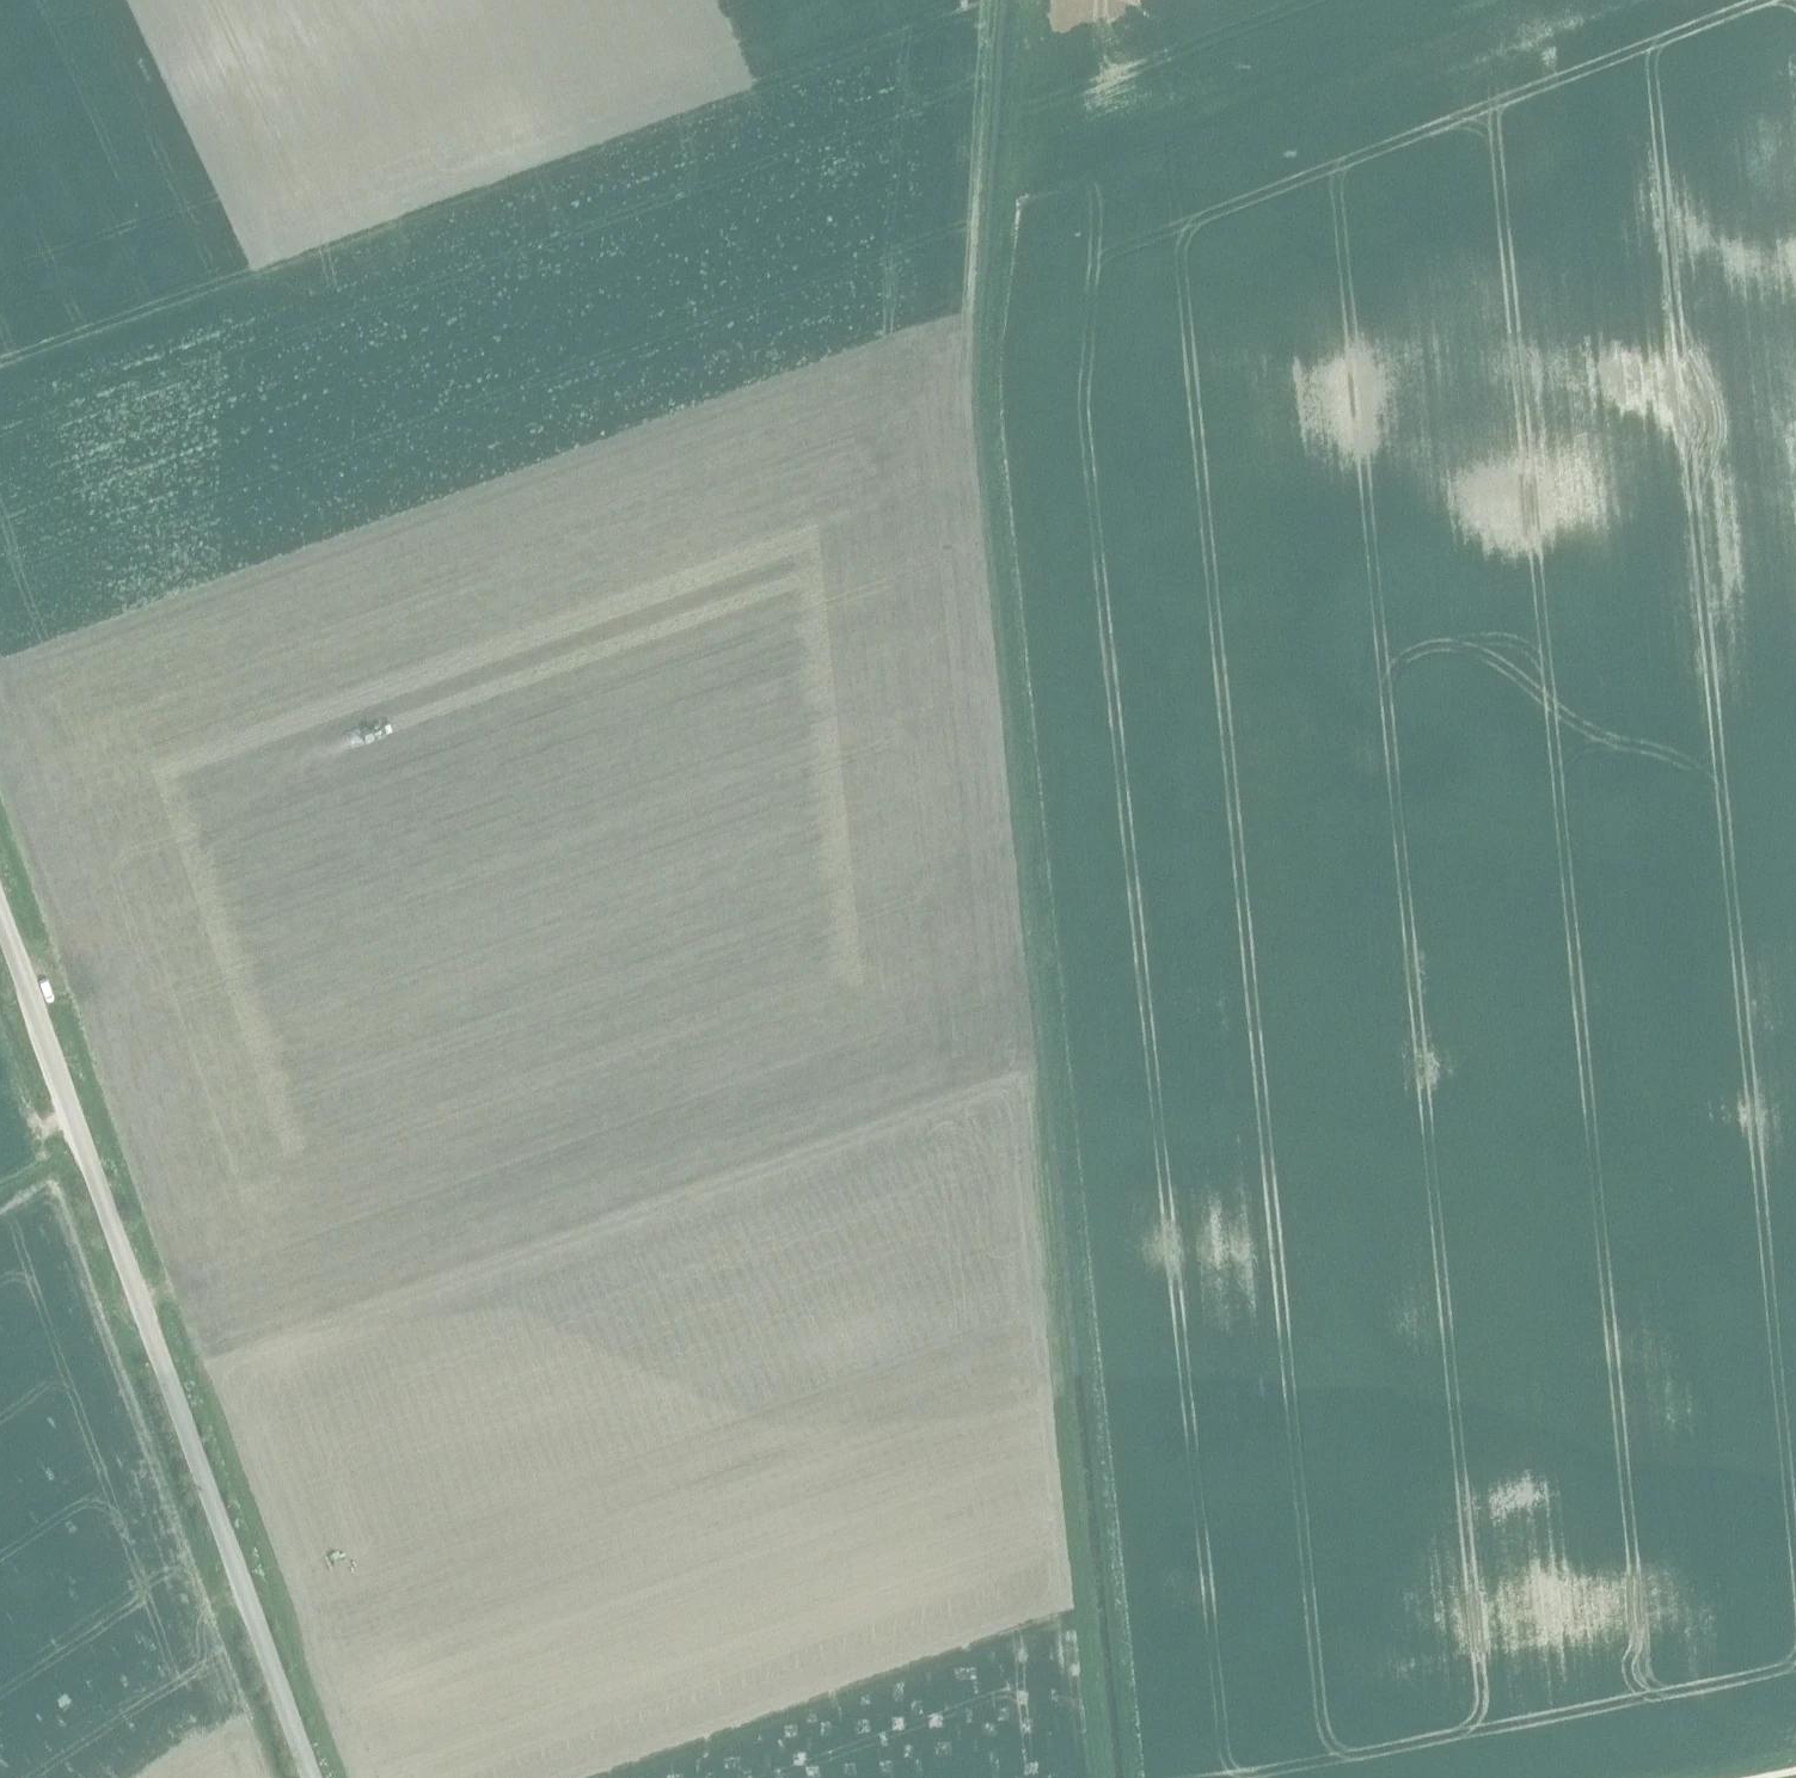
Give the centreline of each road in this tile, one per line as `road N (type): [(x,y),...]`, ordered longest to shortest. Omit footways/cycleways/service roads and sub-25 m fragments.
road 1 (unclassified): [(318,1777),(0,897)]

